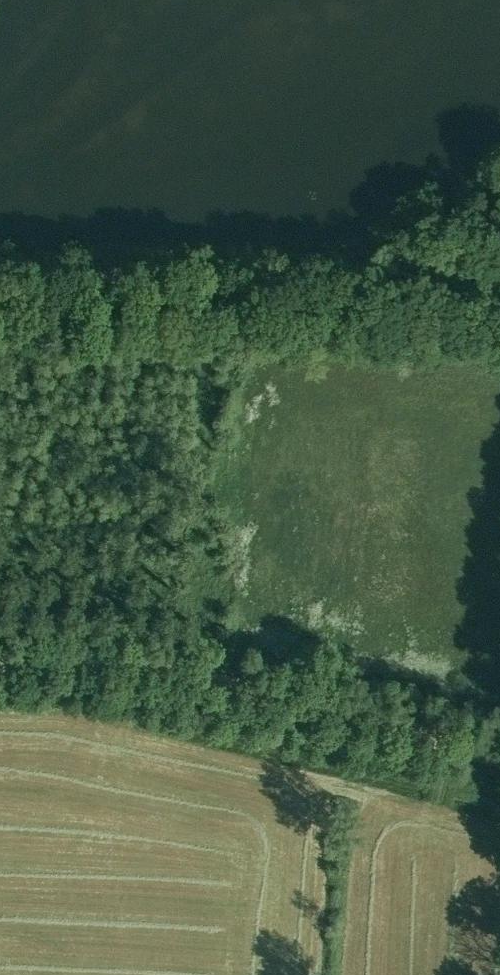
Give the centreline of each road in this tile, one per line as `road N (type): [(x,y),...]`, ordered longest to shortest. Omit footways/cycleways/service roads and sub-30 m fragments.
road 1 (track): [(0,662),(154,667),(499,758)]
road 2 (track): [(0,263),(311,254),(499,282)]

